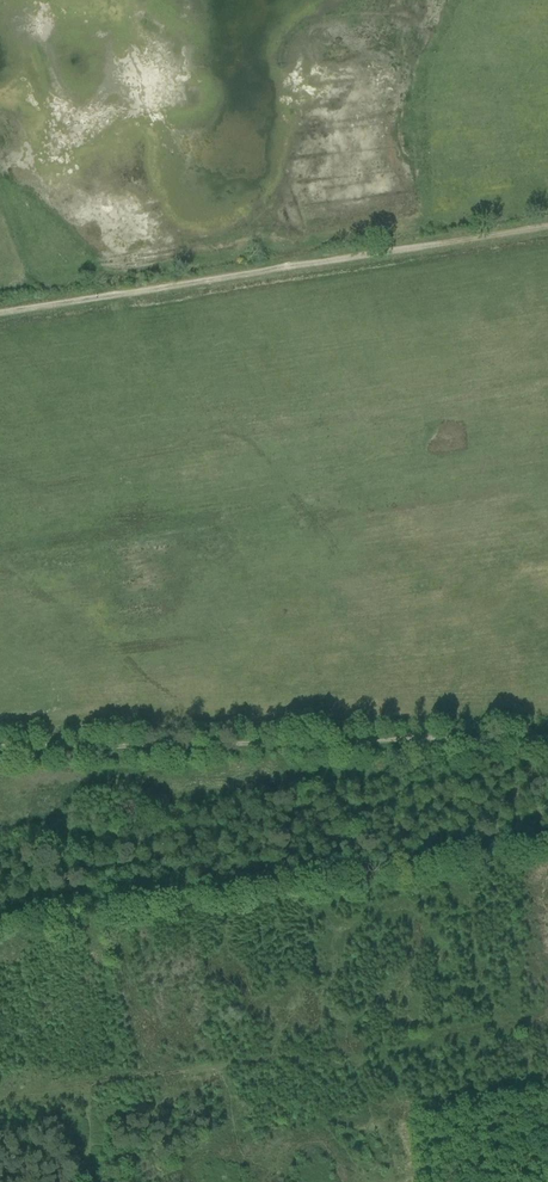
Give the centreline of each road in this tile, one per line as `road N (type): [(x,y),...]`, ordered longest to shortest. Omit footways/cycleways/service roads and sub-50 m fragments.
road 1 (track): [(0,313),(547,227)]
road 2 (track): [(0,745),(547,736)]

